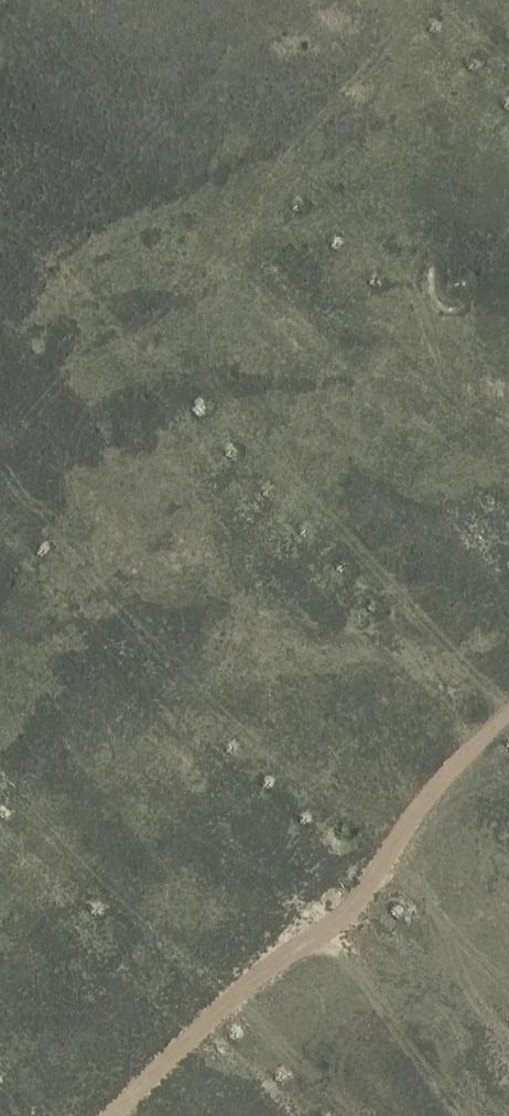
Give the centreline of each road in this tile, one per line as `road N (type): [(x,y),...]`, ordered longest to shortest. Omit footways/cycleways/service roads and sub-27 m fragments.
road 1 (track): [(508,717),(437,783),(358,897),(252,976),(111,1115)]

